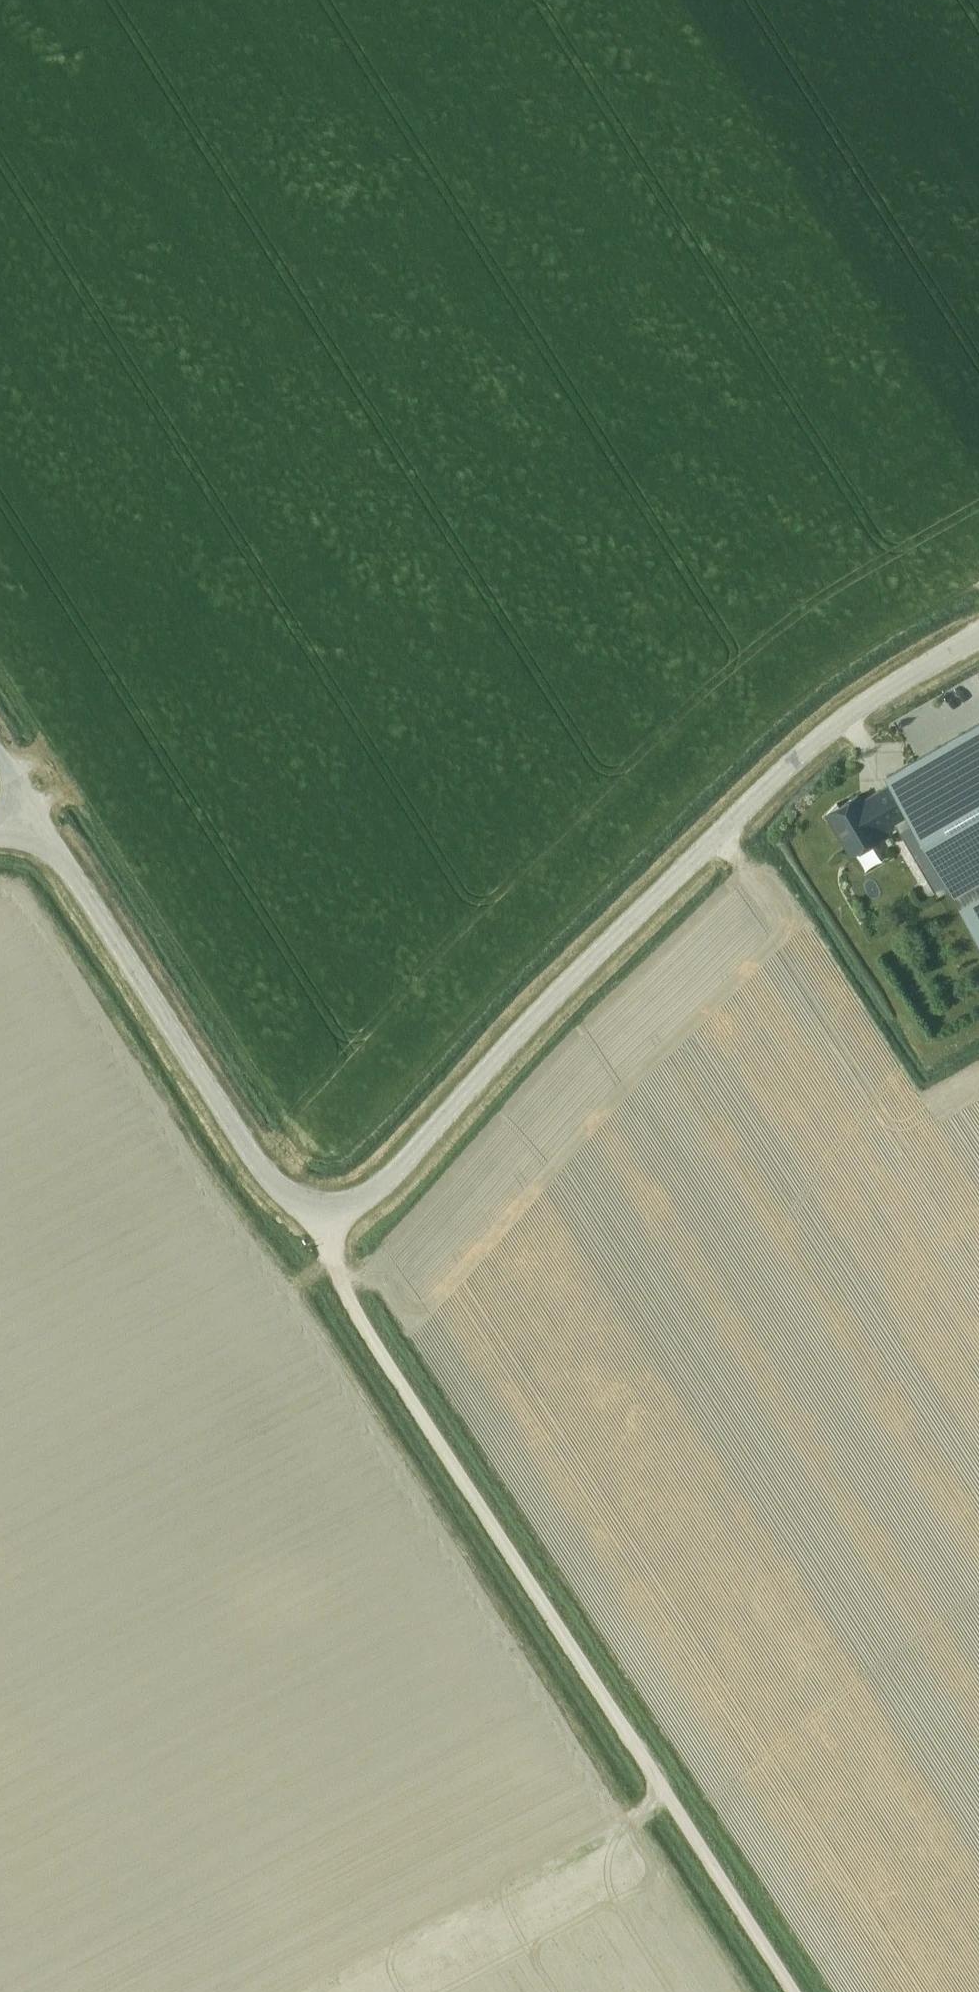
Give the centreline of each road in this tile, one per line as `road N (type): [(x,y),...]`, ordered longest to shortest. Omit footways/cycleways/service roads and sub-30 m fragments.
road 1 (track): [(792,1991),(342,1290),(323,1210)]
road 2 (unclassified): [(323,1210),(354,1208),(435,1138),(798,760),(978,639)]
road 3 (unclassified): [(323,1210),(284,1199),(254,1160),(29,811)]

